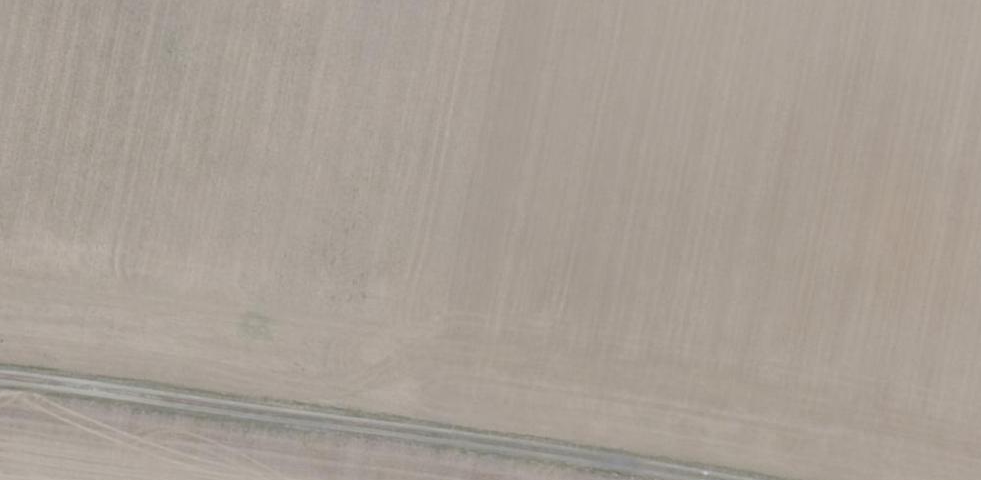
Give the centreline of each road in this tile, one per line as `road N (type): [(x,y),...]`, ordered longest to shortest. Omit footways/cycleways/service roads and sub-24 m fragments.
road 1 (track): [(0,385),(188,403),(711,479)]

